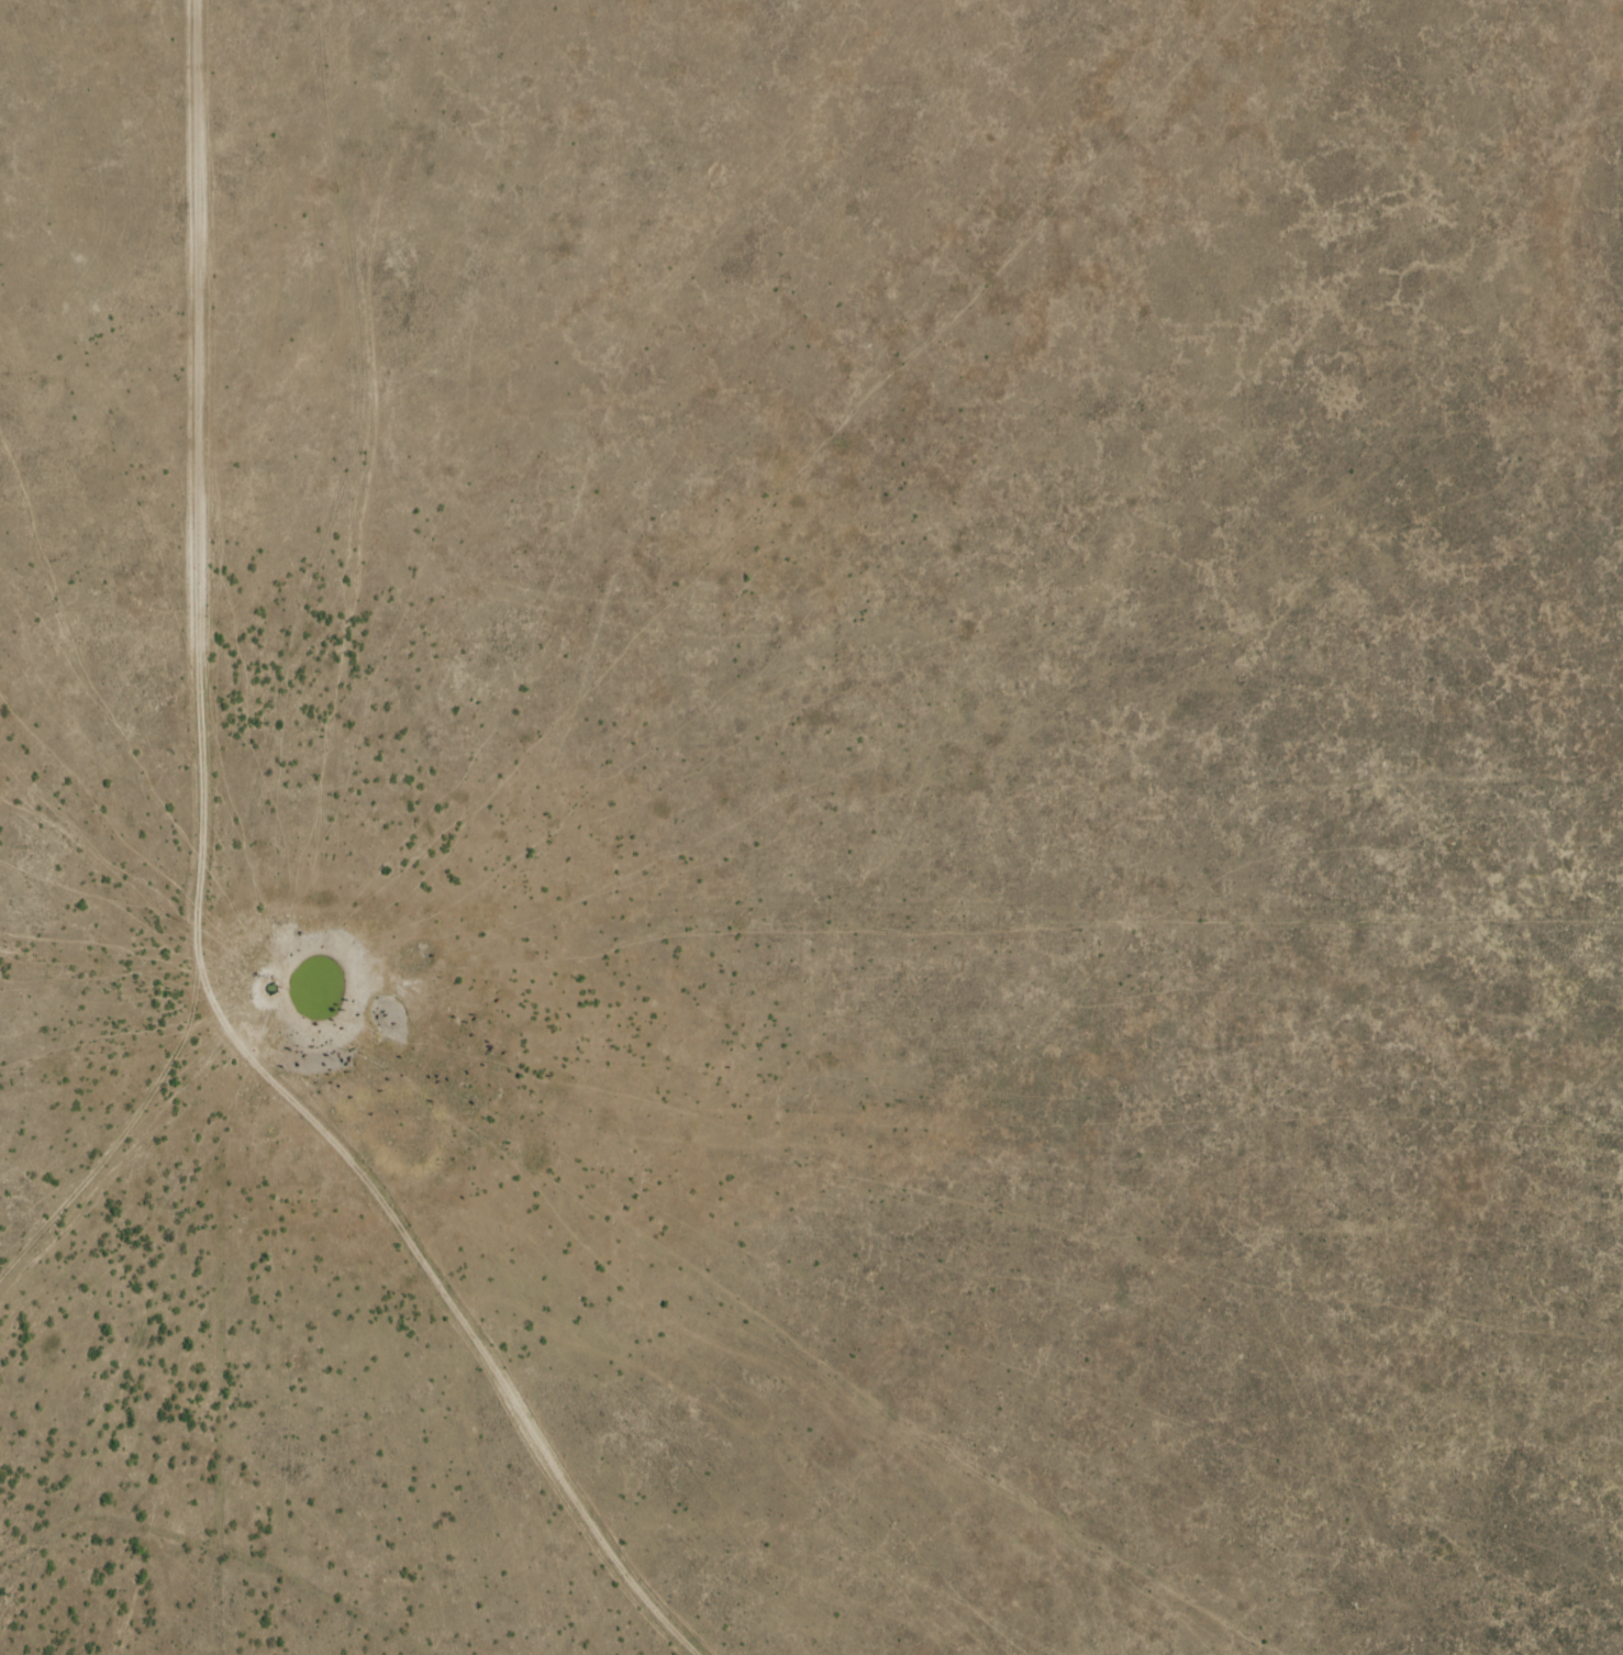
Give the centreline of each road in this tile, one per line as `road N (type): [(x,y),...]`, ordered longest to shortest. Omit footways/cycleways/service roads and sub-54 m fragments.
road 1 (track): [(0,1296),(182,1032),(210,952),(214,0)]

